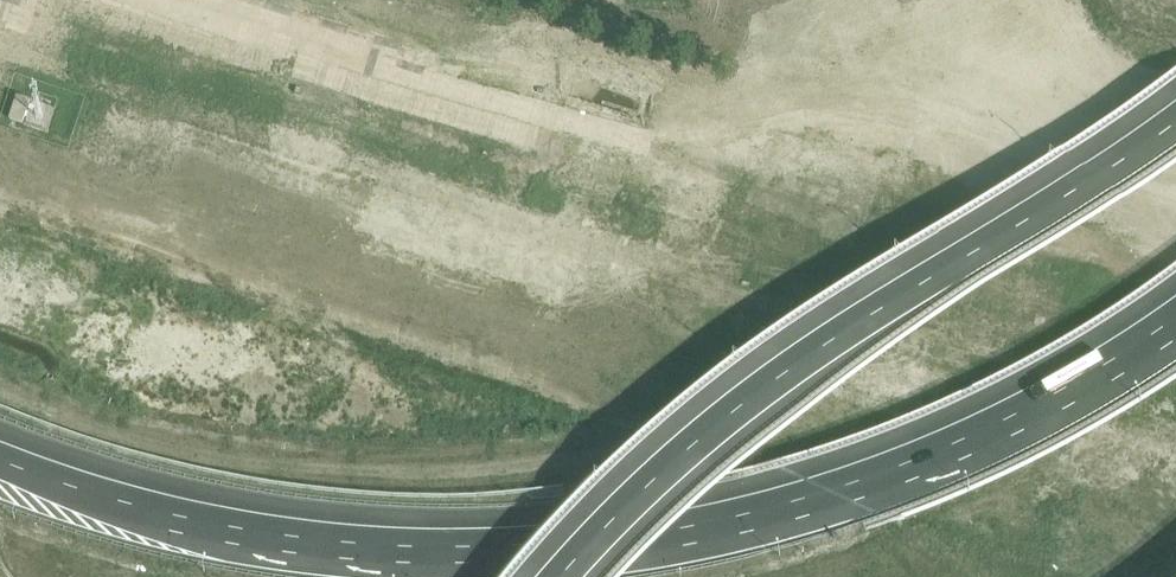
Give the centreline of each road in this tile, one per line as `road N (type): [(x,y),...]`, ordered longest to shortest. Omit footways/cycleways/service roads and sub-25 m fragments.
road 1 (motorway): [(1175,323),(1019,422),(924,463),(692,534),(603,547),(456,556),(270,541),(171,521),(0,462)]
road 2 (motorway): [(1175,117),(794,369),(656,487),(569,576)]

